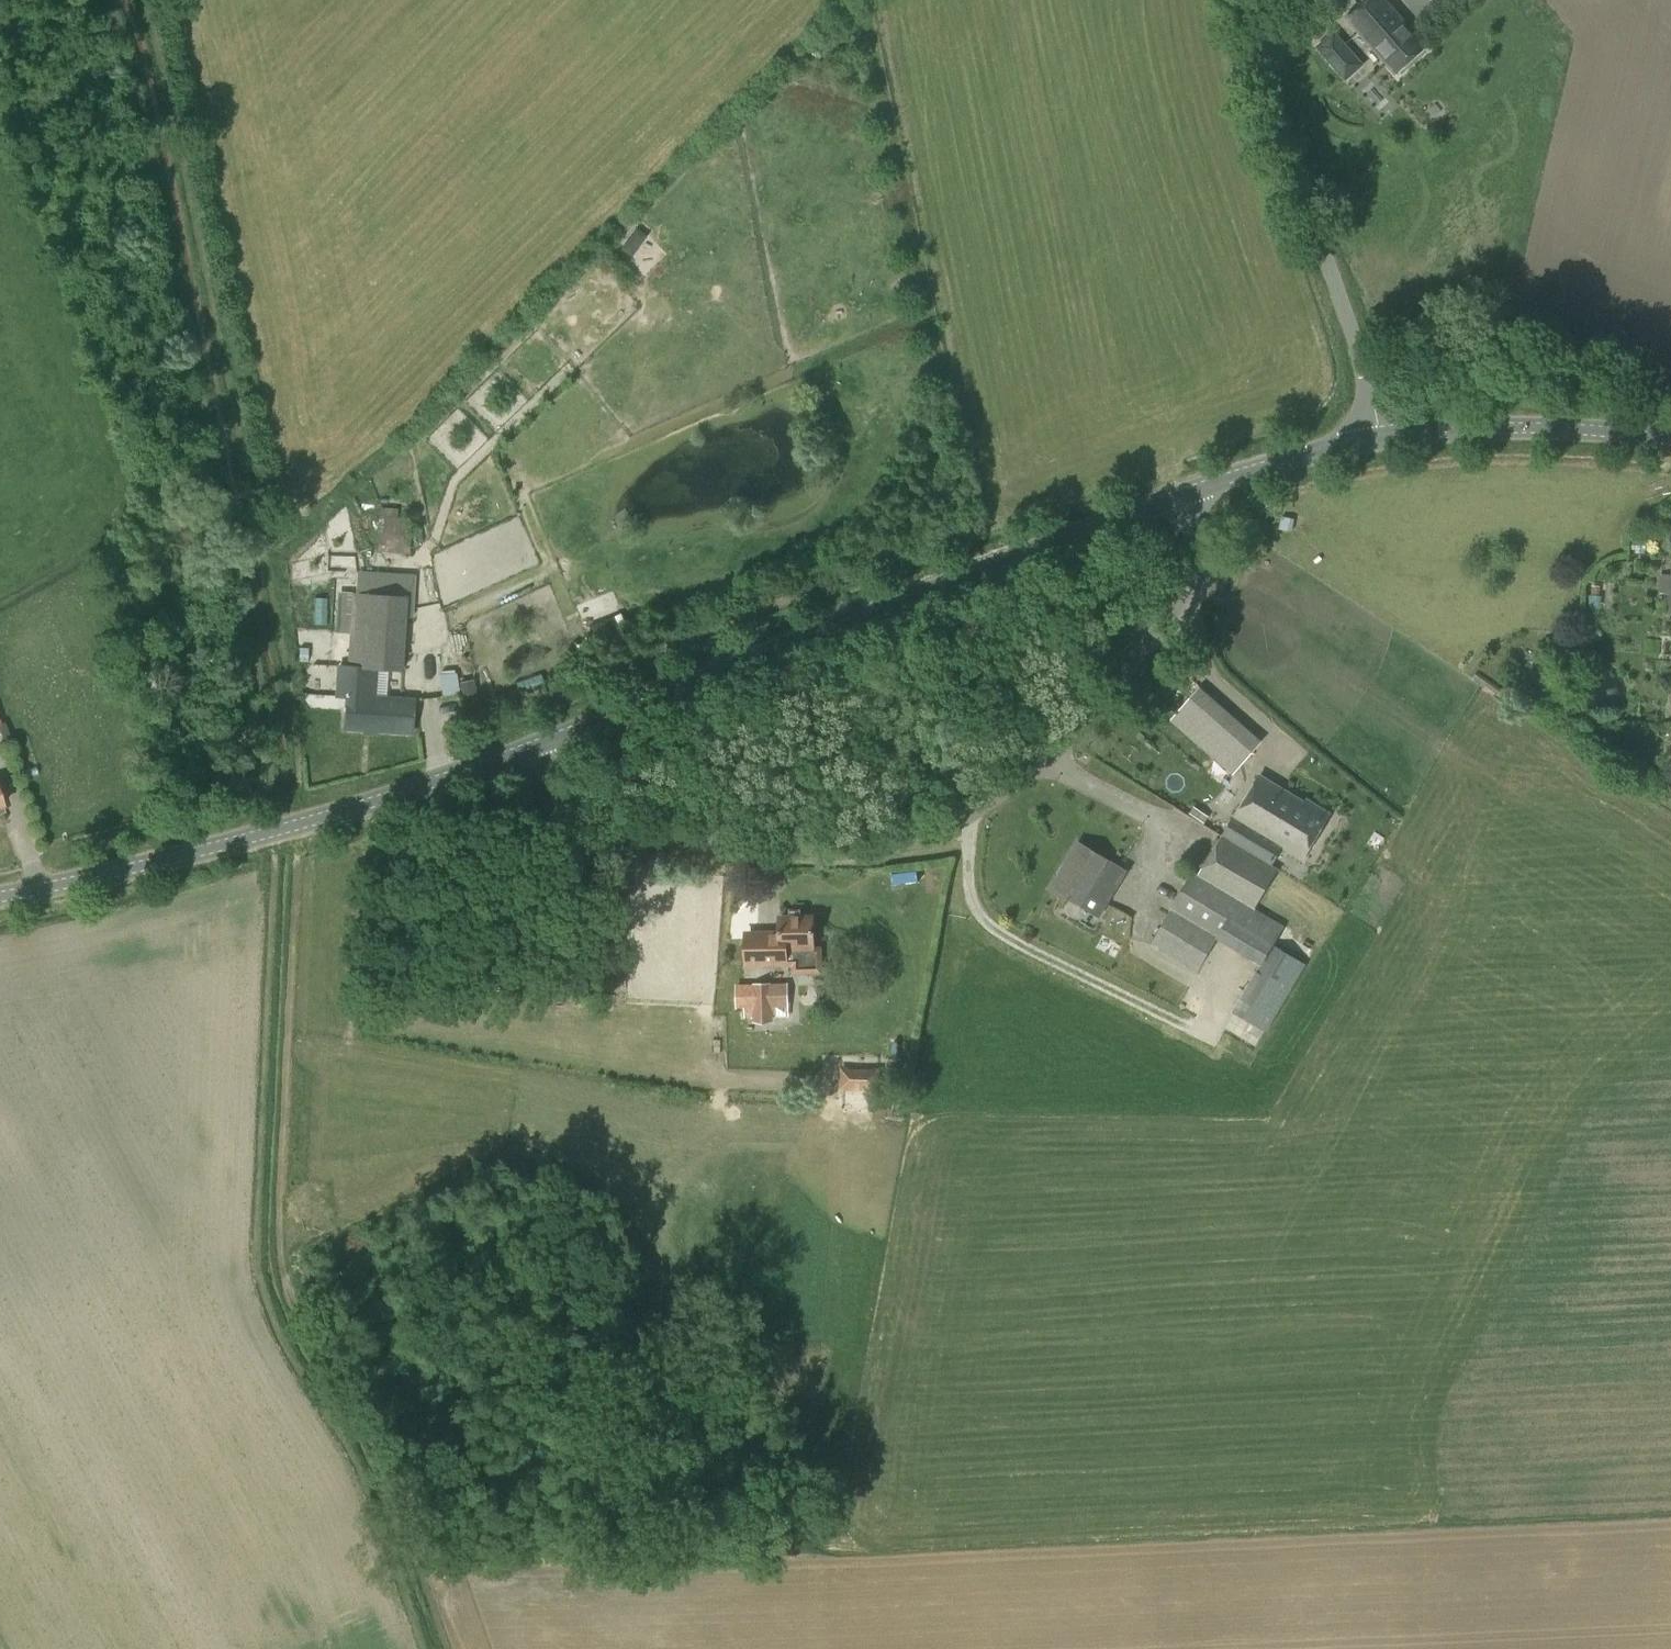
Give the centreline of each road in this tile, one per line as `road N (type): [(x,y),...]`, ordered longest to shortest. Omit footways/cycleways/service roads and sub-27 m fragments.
road 1 (unclassified): [(530,748),(546,794),(597,826),(788,852),(871,850),(926,835),(1052,756),(1196,590),(1204,545),(1188,494)]
road 2 (tertiary): [(530,748),(1188,494)]
road 3 (tertiary): [(0,896),(301,822),(530,748)]
road 4 (unclassified): [(1377,441),(1372,388),(1292,159),(1249,0)]
road 5 (tertiary): [(1377,441),(1505,428),(1670,440)]
road 6 (tertiary): [(1188,494),(1318,451),(1377,441)]

